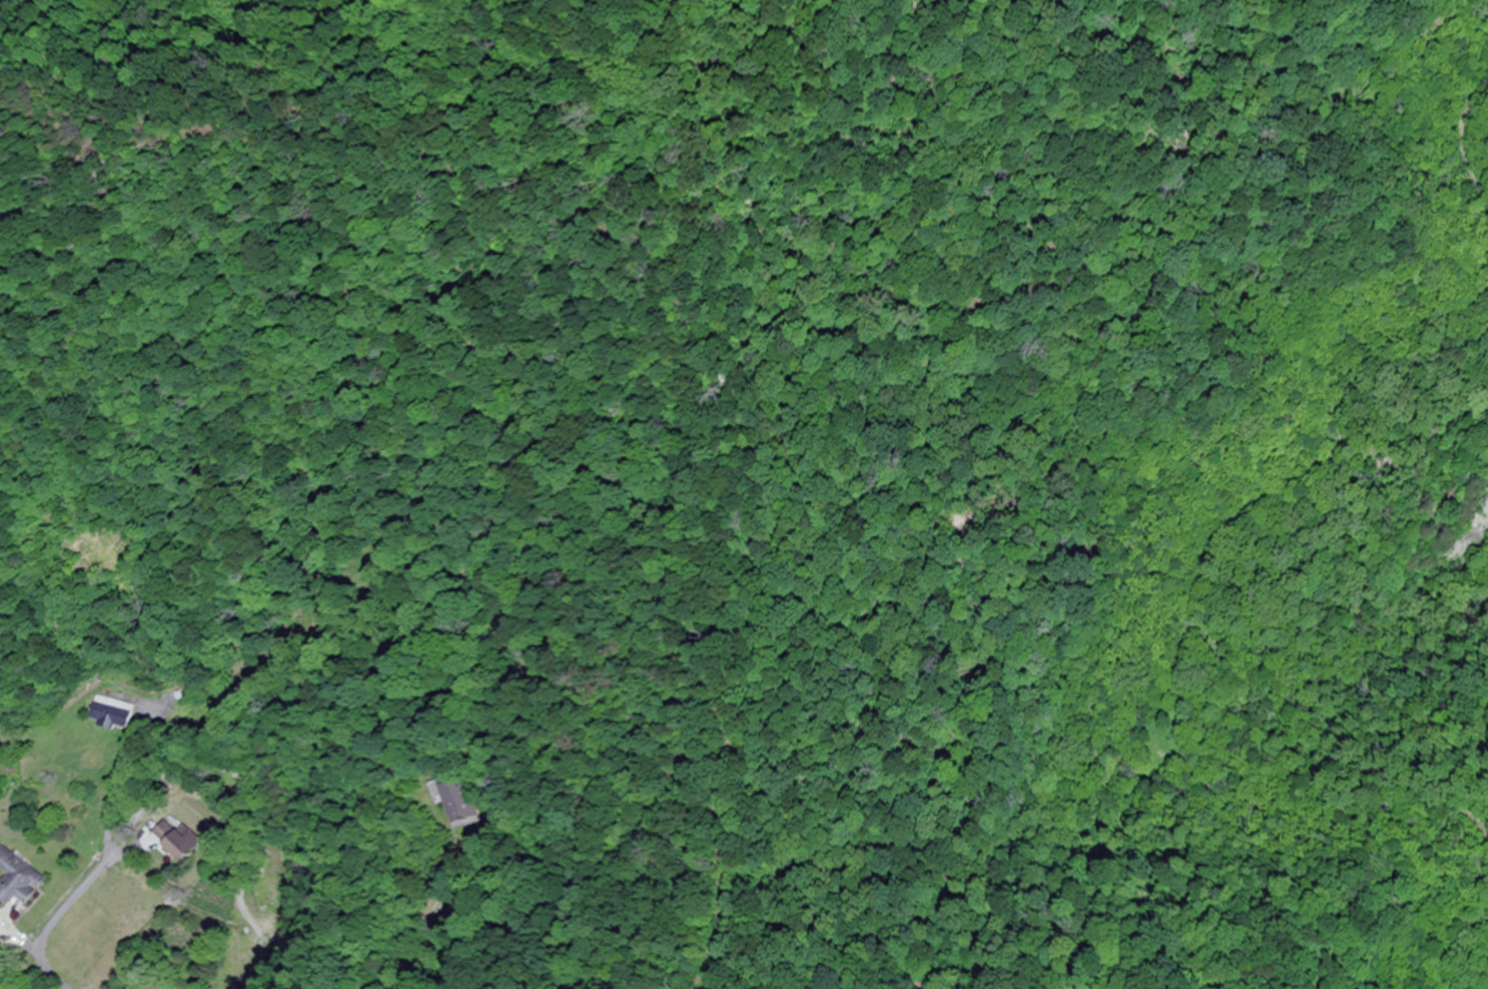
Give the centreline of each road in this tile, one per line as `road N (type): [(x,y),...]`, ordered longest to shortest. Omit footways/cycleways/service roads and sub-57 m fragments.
road 1 (residential): [(66,988),(40,951),(106,848),(153,708),(153,620),(141,572),(94,507),(0,427)]

